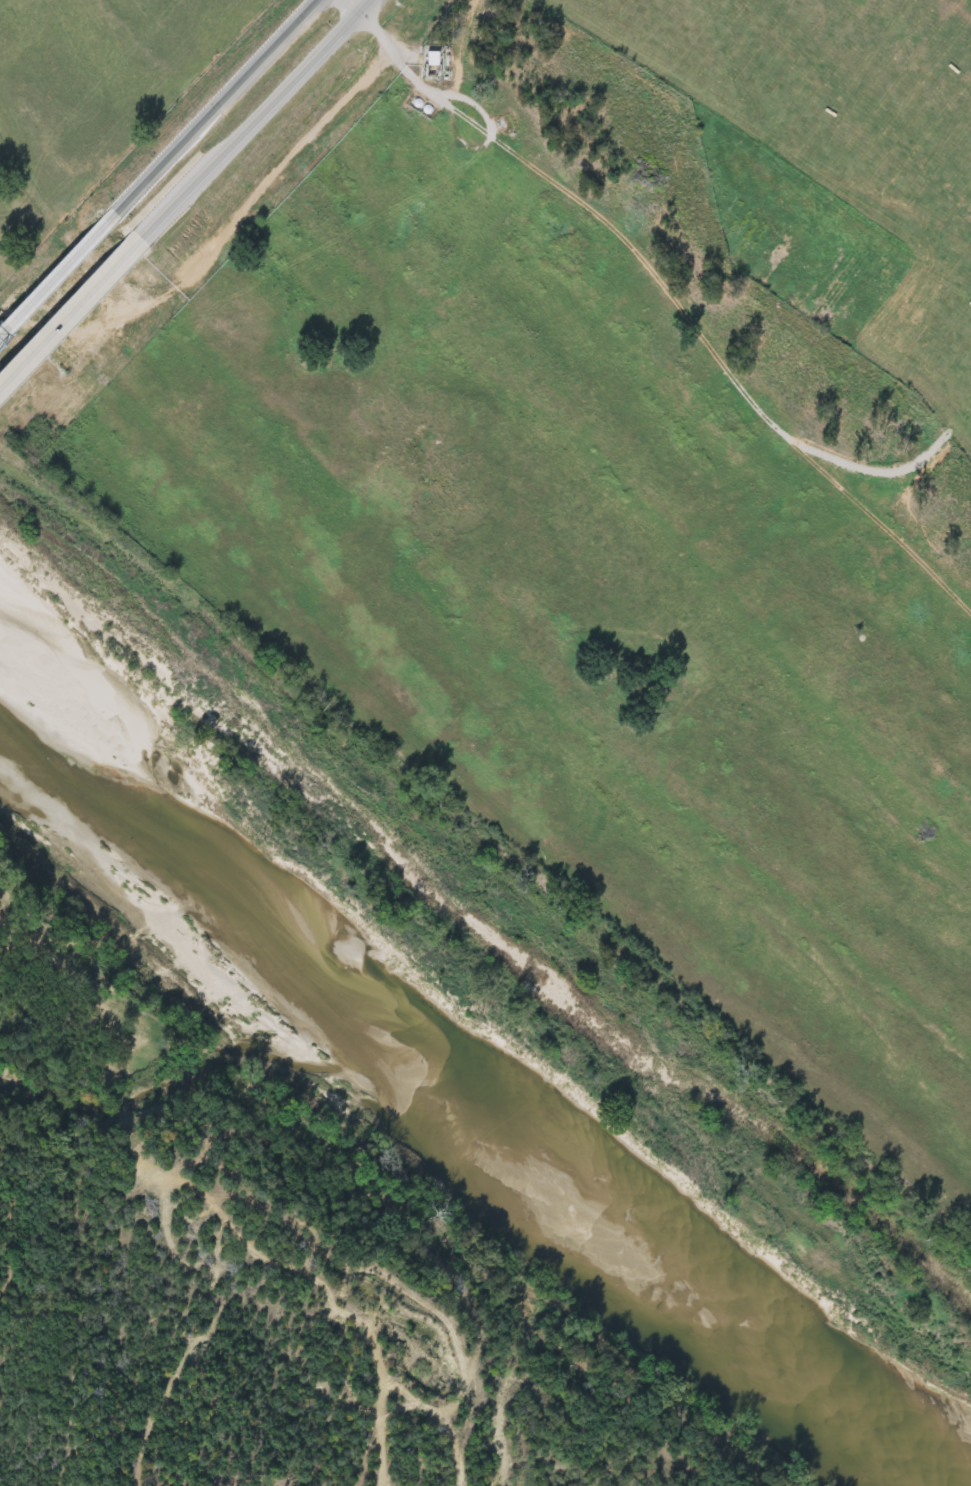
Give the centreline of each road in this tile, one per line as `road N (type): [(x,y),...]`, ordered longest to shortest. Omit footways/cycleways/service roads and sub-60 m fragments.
road 1 (trunk): [(140,240),(356,8)]
road 2 (trunk): [(315,0),(114,215)]
road 3 (trunk): [(0,388),(140,240)]
road 4 (trunk): [(114,215),(0,336)]

